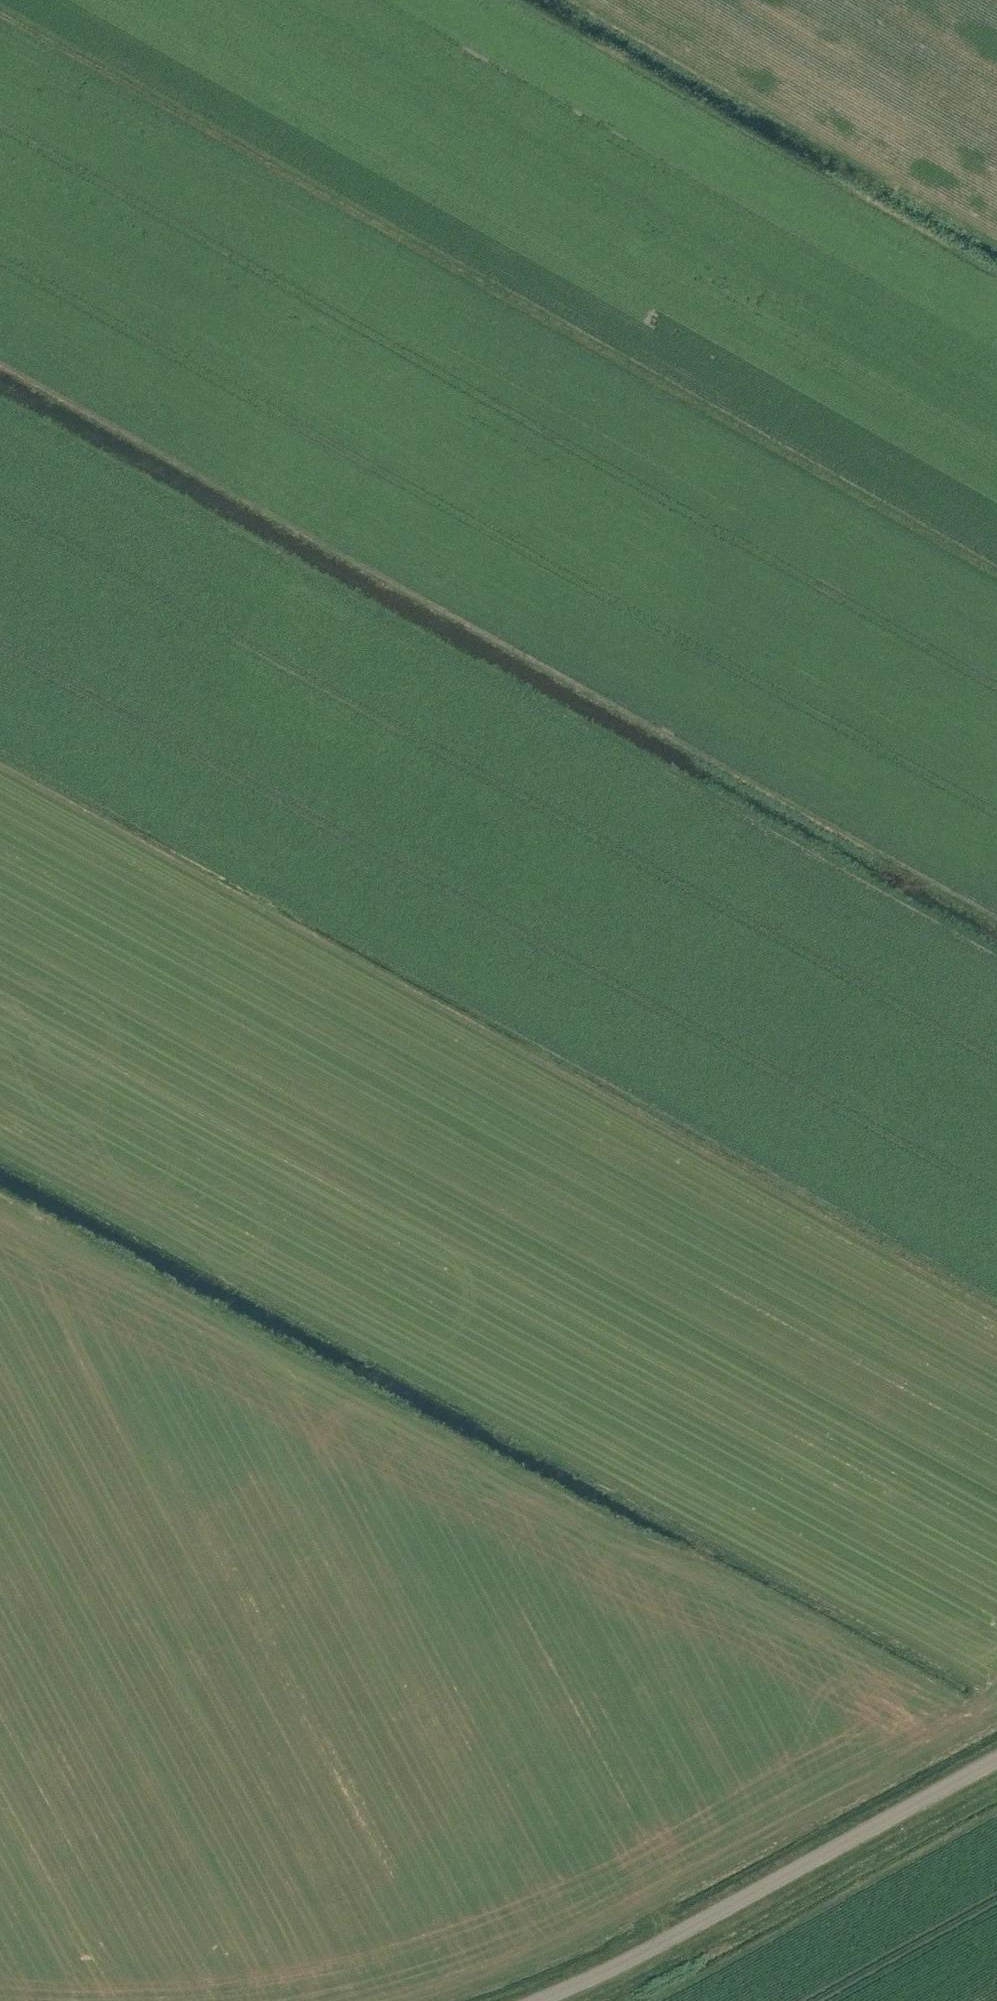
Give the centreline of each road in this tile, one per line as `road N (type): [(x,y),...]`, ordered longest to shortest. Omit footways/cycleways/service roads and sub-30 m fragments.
road 1 (unclassified): [(538,2000),(624,1963),(996,1760)]

